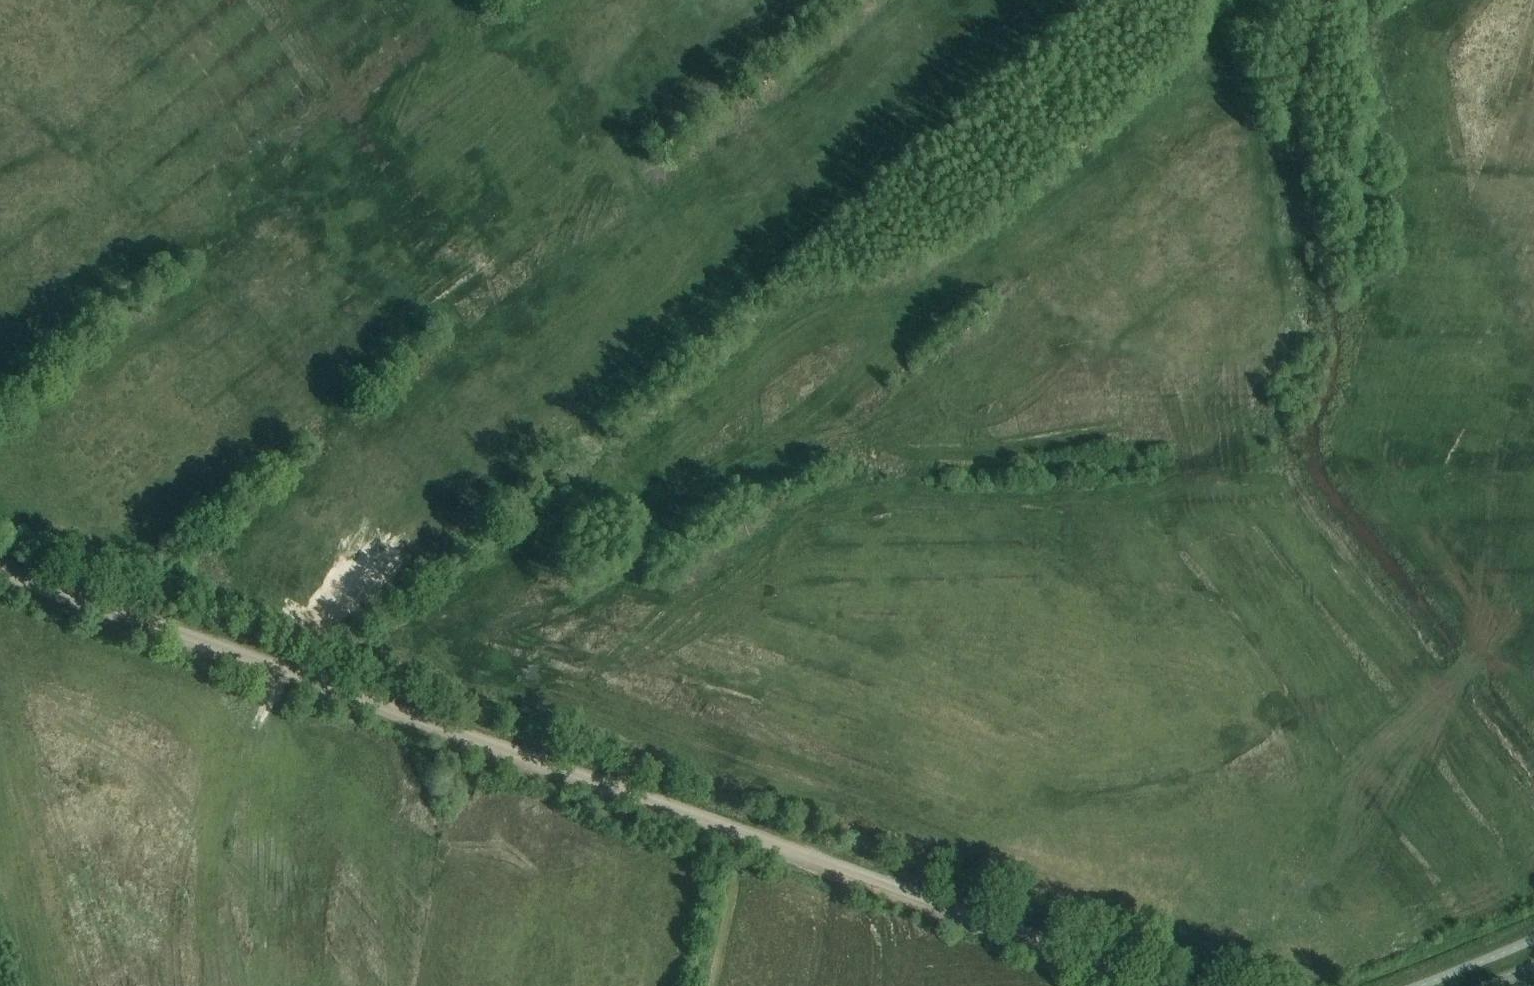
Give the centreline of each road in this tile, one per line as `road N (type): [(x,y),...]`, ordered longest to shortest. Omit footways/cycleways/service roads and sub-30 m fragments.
road 1 (track): [(0,570),(741,835)]
road 2 (track): [(741,835),(1155,985)]

